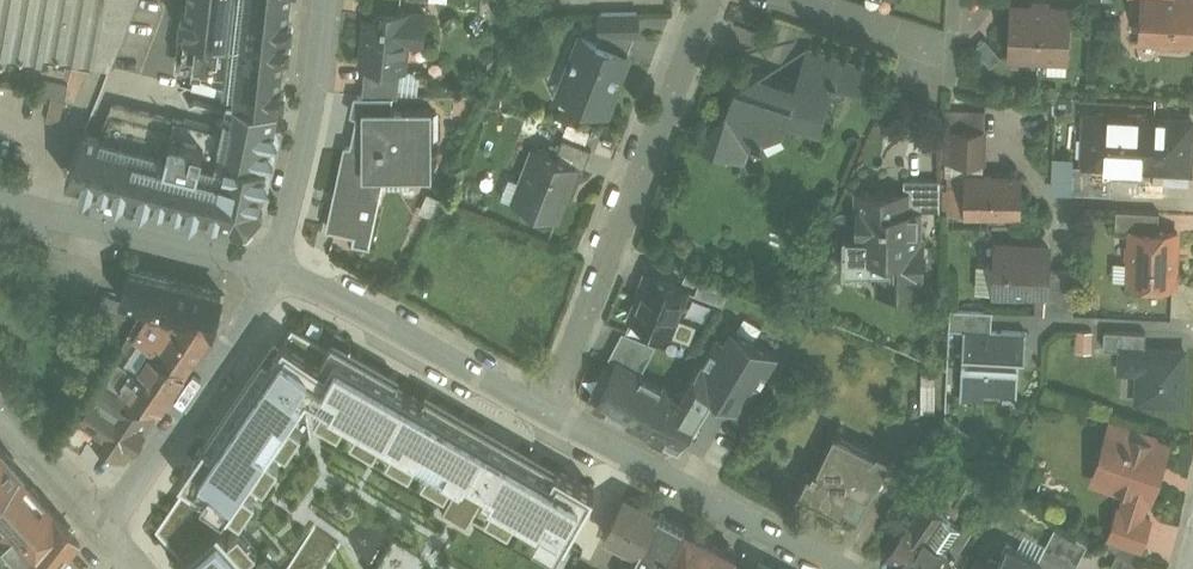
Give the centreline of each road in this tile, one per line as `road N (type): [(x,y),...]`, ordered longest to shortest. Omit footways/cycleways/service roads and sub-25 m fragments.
road 1 (residential): [(706,0),(547,415)]
road 2 (residential): [(547,415),(832,568)]
road 3 (residential): [(273,269),(105,539)]
road 4 (residential): [(273,269),(547,415)]
road 5 (residential): [(0,202),(273,269)]
road 6 (residential): [(273,269),(316,91),(323,0)]
road 7 (residential): [(955,0),(953,54),(790,0)]
road 8 (residential): [(0,418),(105,539)]

